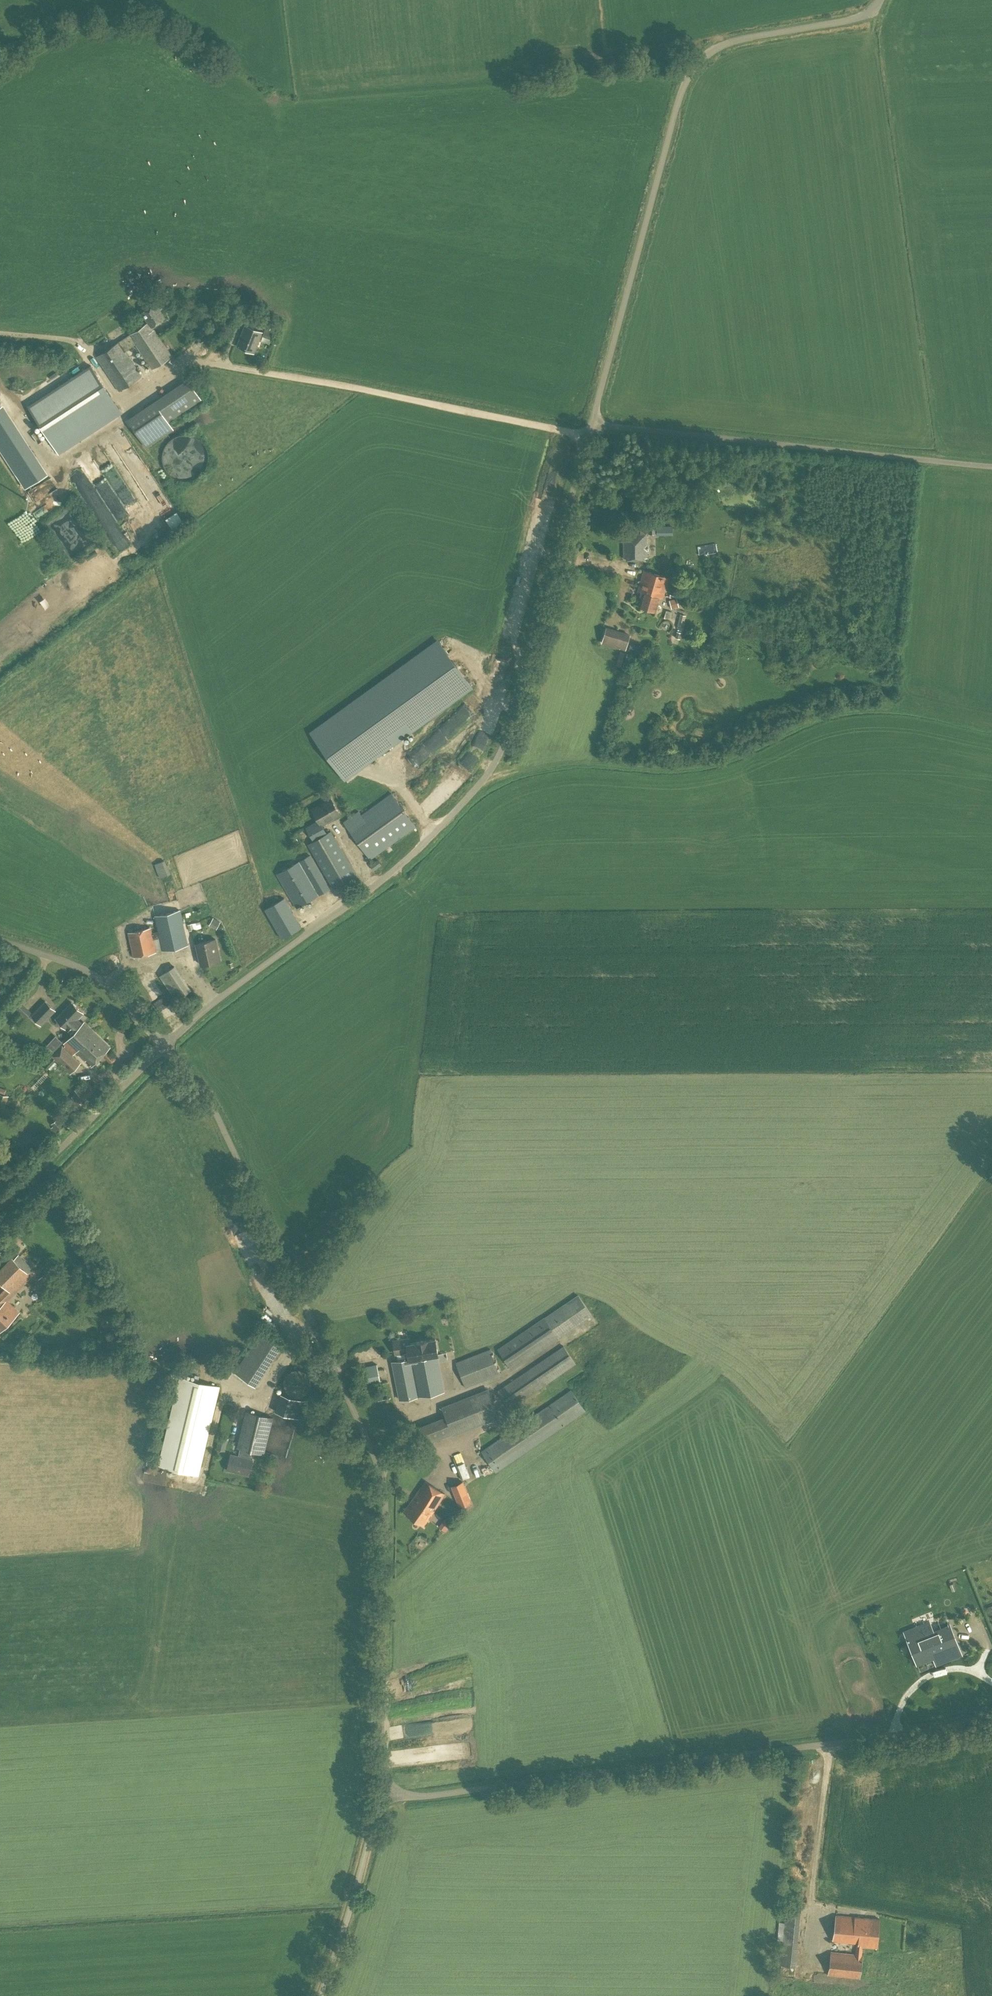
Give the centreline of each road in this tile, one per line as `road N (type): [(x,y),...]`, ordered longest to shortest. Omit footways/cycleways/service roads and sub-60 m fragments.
road 1 (unclassified): [(379,1785),(381,1463),(223,1116),(165,1044)]
road 2 (unclassified): [(165,1044),(249,968),(382,873),(490,769),(592,420)]
road 3 (unclassified): [(991,1712),(960,1725),(440,1789),(379,1785)]
road 4 (unclassified): [(592,420),(687,73),(720,39),(861,13),(876,0)]
road 5 (unclassified): [(991,463),(592,420)]
road 6 (unclassified): [(0,1201),(165,1044)]
road 7 (unclassified): [(315,1995),(379,1785)]
road 8 (unclassified): [(165,1044),(111,982),(80,960),(0,936)]

